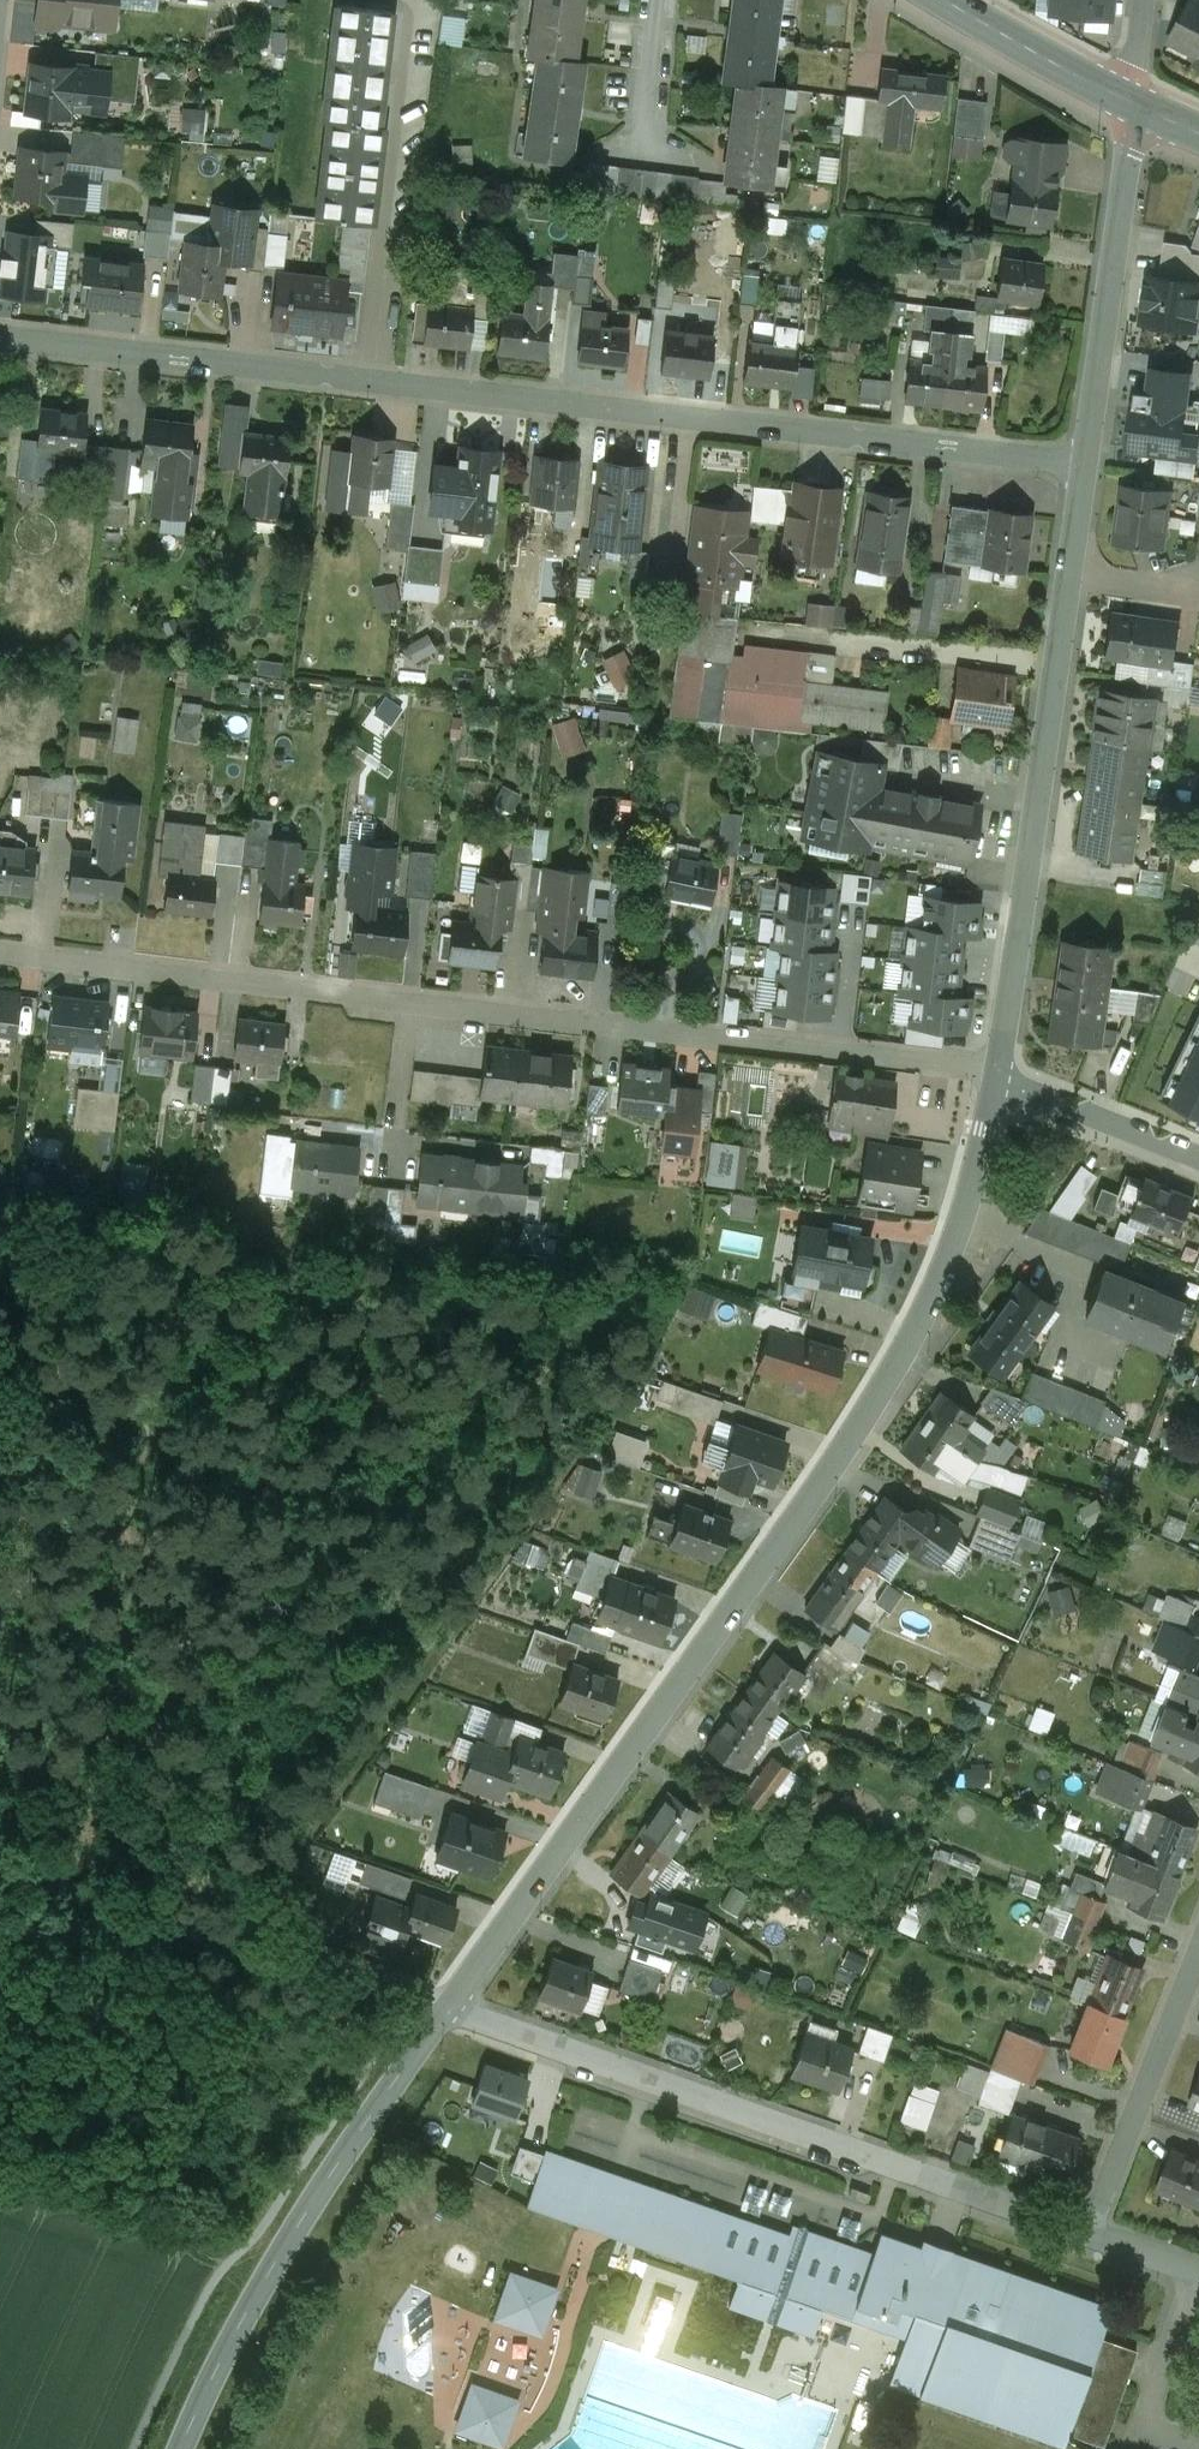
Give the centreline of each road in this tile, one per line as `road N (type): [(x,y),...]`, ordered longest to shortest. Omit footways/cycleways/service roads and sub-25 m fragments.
road 1 (residential): [(0,335),(1084,462)]
road 2 (tertiary): [(450,2003),(895,1370),(959,1233),(998,1072)]
road 3 (residential): [(0,952),(998,1072)]
road 4 (residential): [(450,2003),(1088,2234)]
road 5 (tertiary): [(998,1072),(1084,462)]
road 6 (tertiary): [(183,2448),(270,2271),(450,2003)]
road 7 (track): [(0,1849),(450,2003)]
road 8 (tertiary): [(1084,462),(1132,104)]
road 9 (residential): [(1088,2234),(1198,1951)]
road 10 (residential): [(1198,1150),(998,1072)]
road 11 (tertiary): [(1132,104),(945,0)]

